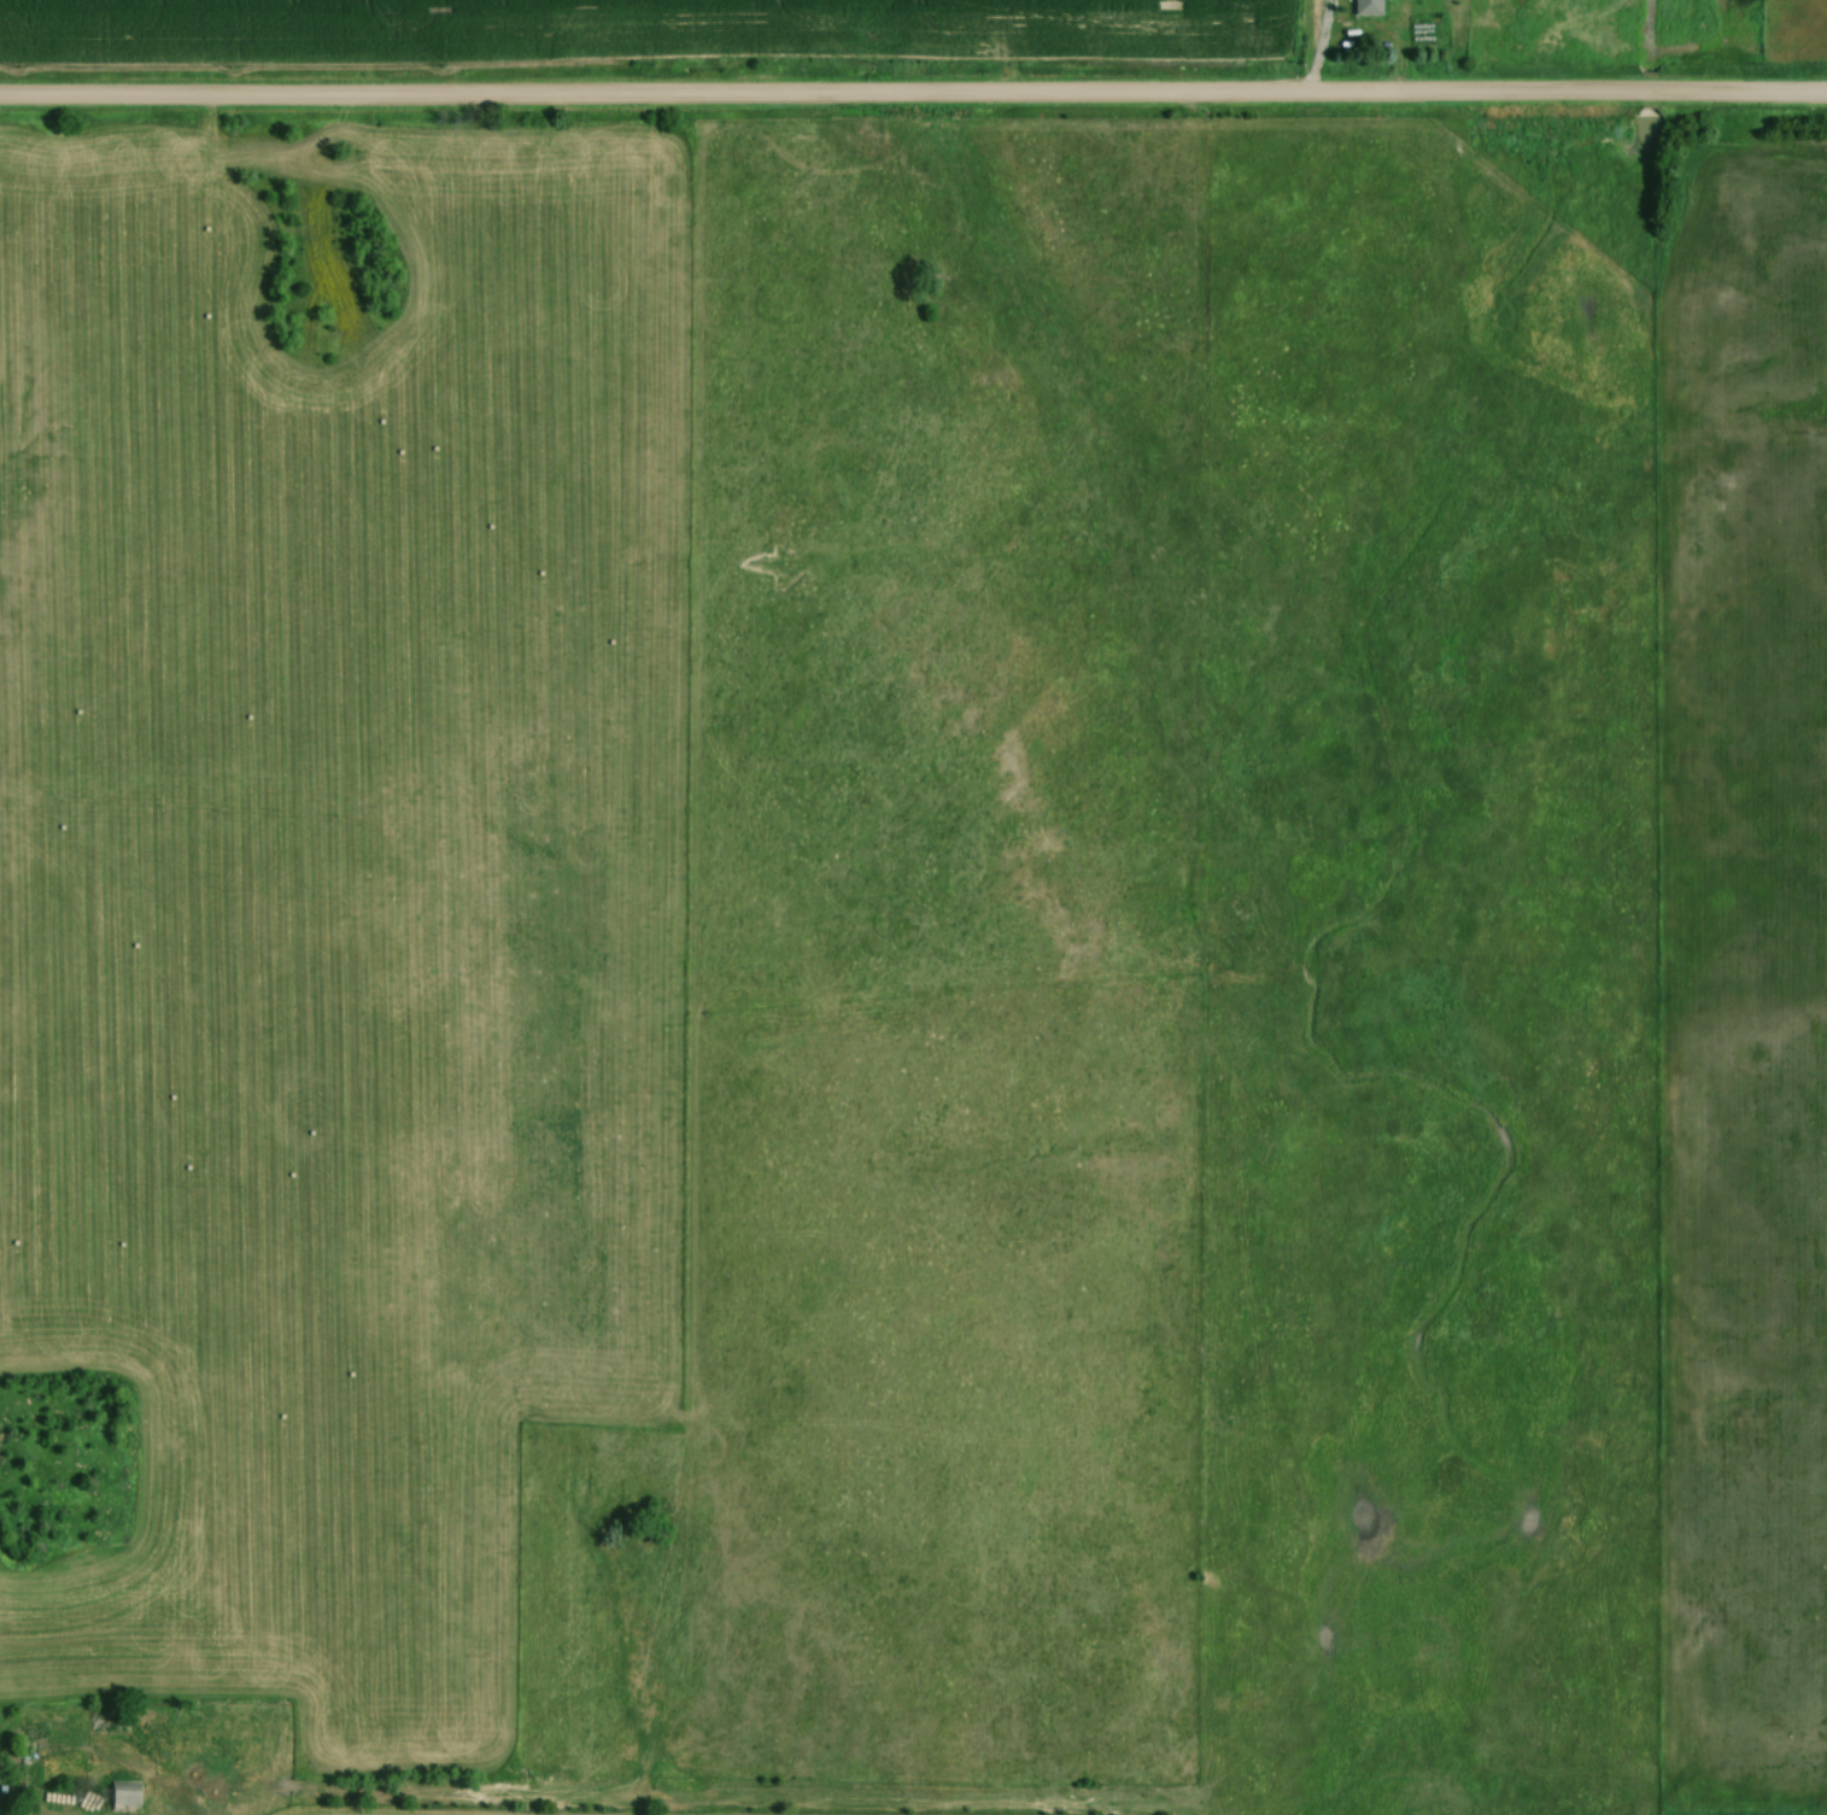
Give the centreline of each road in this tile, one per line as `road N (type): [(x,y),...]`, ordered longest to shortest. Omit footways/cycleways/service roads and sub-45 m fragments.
road 1 (residential): [(0,94),(1826,92)]

